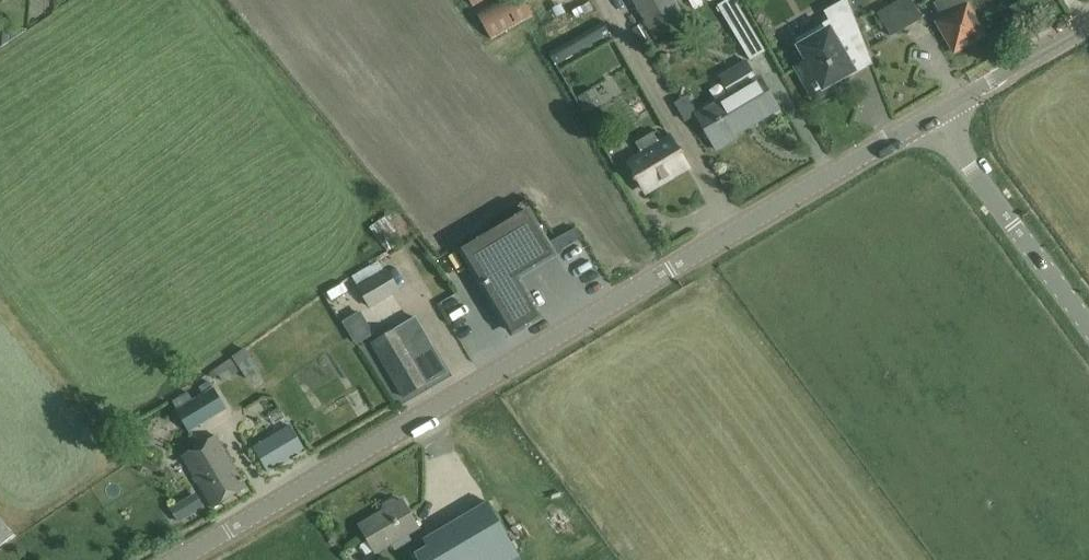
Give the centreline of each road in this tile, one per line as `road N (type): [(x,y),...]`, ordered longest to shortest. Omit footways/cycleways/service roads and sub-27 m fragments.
road 1 (tertiary): [(175,559),(931,115)]
road 2 (unclassified): [(1088,328),(931,115)]
road 3 (tertiary): [(931,115),(1088,23)]

